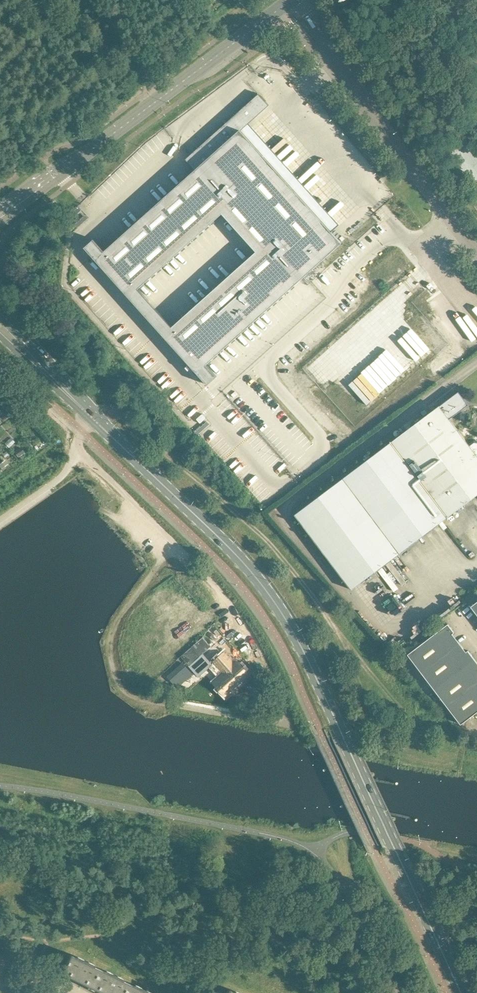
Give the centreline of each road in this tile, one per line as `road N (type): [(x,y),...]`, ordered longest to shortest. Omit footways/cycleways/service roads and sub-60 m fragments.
road 1 (secondary): [(463,992),(306,653),(255,577),(94,420)]
road 2 (residential): [(180,706),(270,724),(286,718),(288,708),(233,607),(177,547)]
road 3 (unclassified): [(476,254),(290,1)]
road 4 (tertiary): [(58,174),(290,1)]
road 5 (track): [(140,591),(113,632),(120,687),(180,706)]
road 6 (residential): [(396,992),(314,849)]
road 7 (residential): [(177,547),(77,446)]

